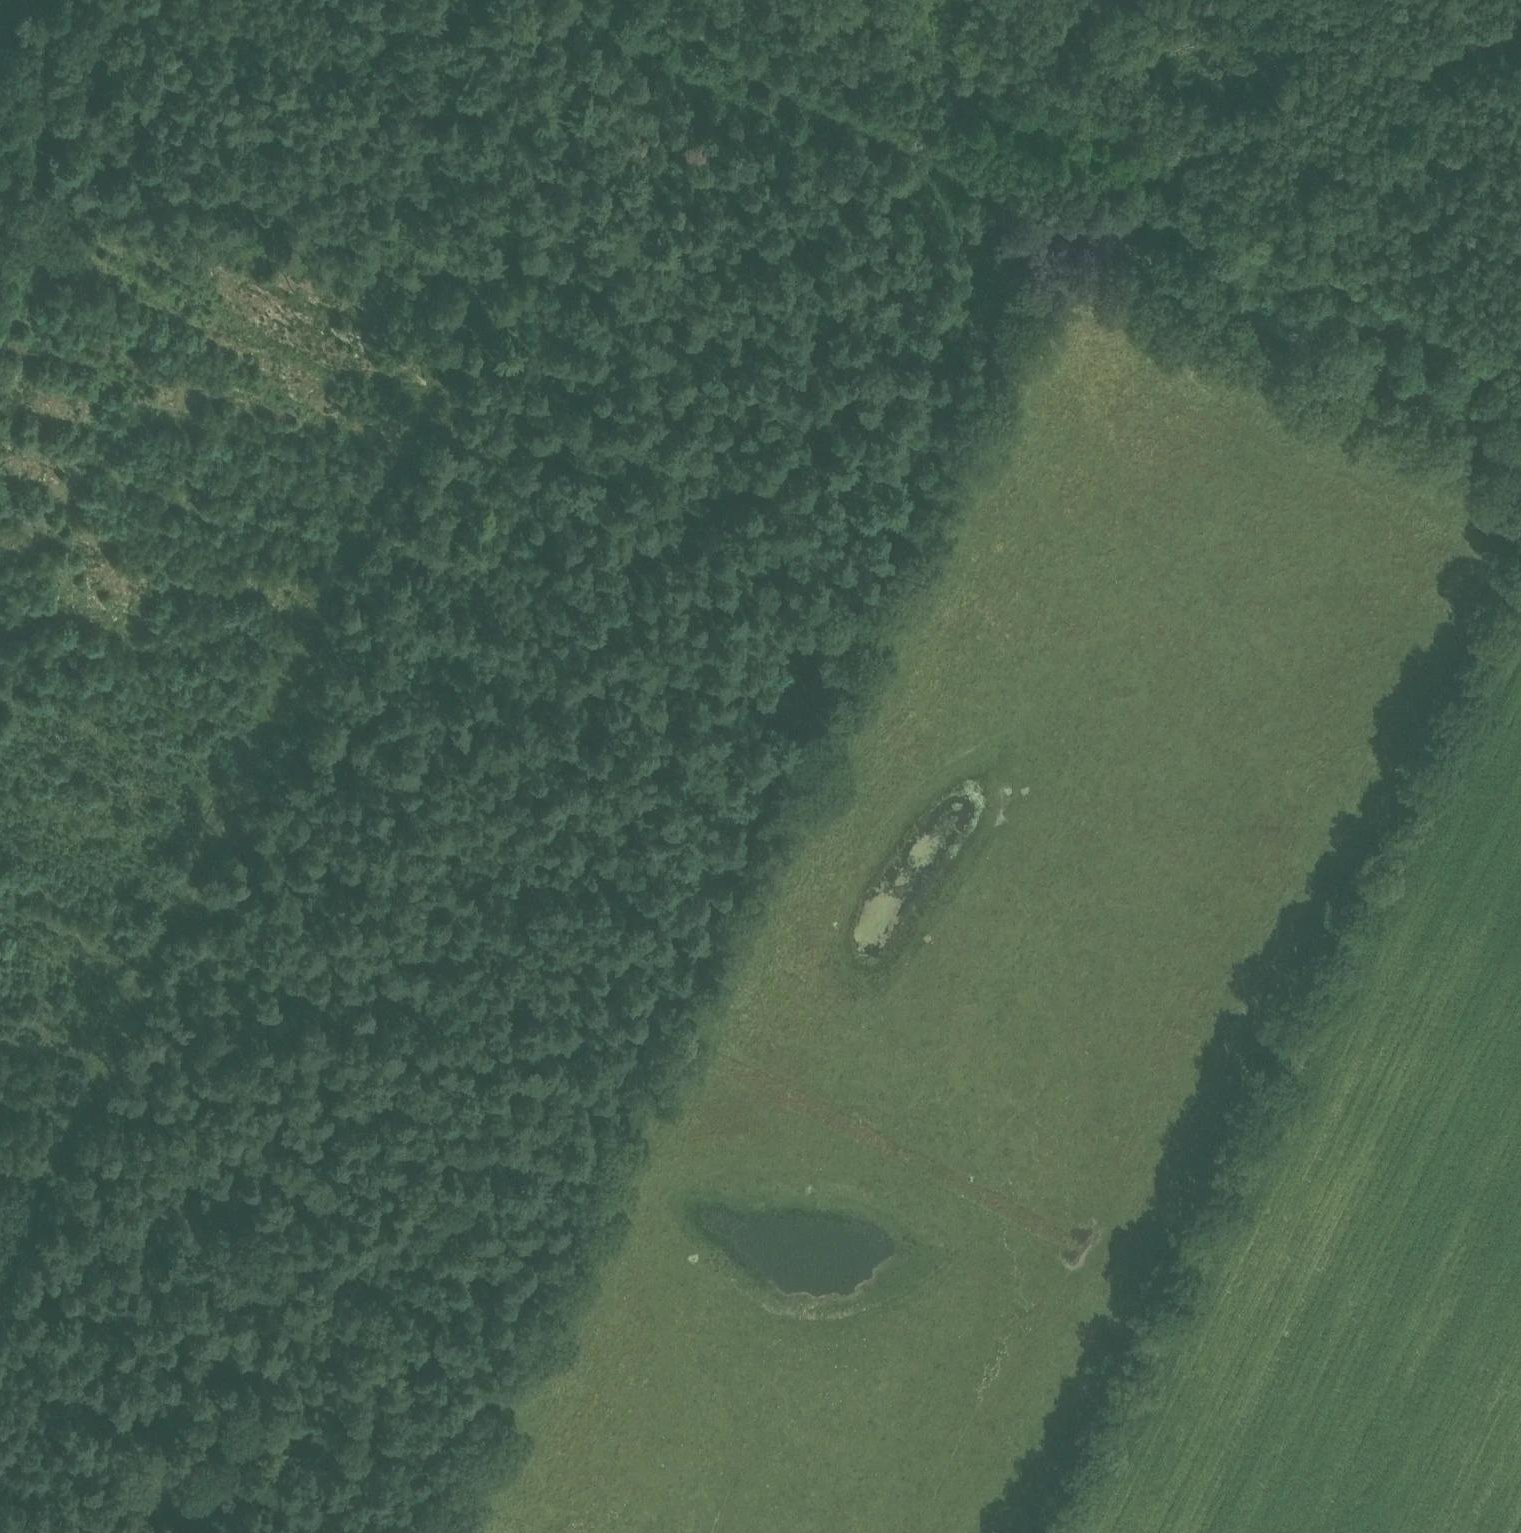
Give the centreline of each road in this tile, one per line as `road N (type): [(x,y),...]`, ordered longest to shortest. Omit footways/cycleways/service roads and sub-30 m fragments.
road 1 (unclassified): [(650,0),(1520,455)]

